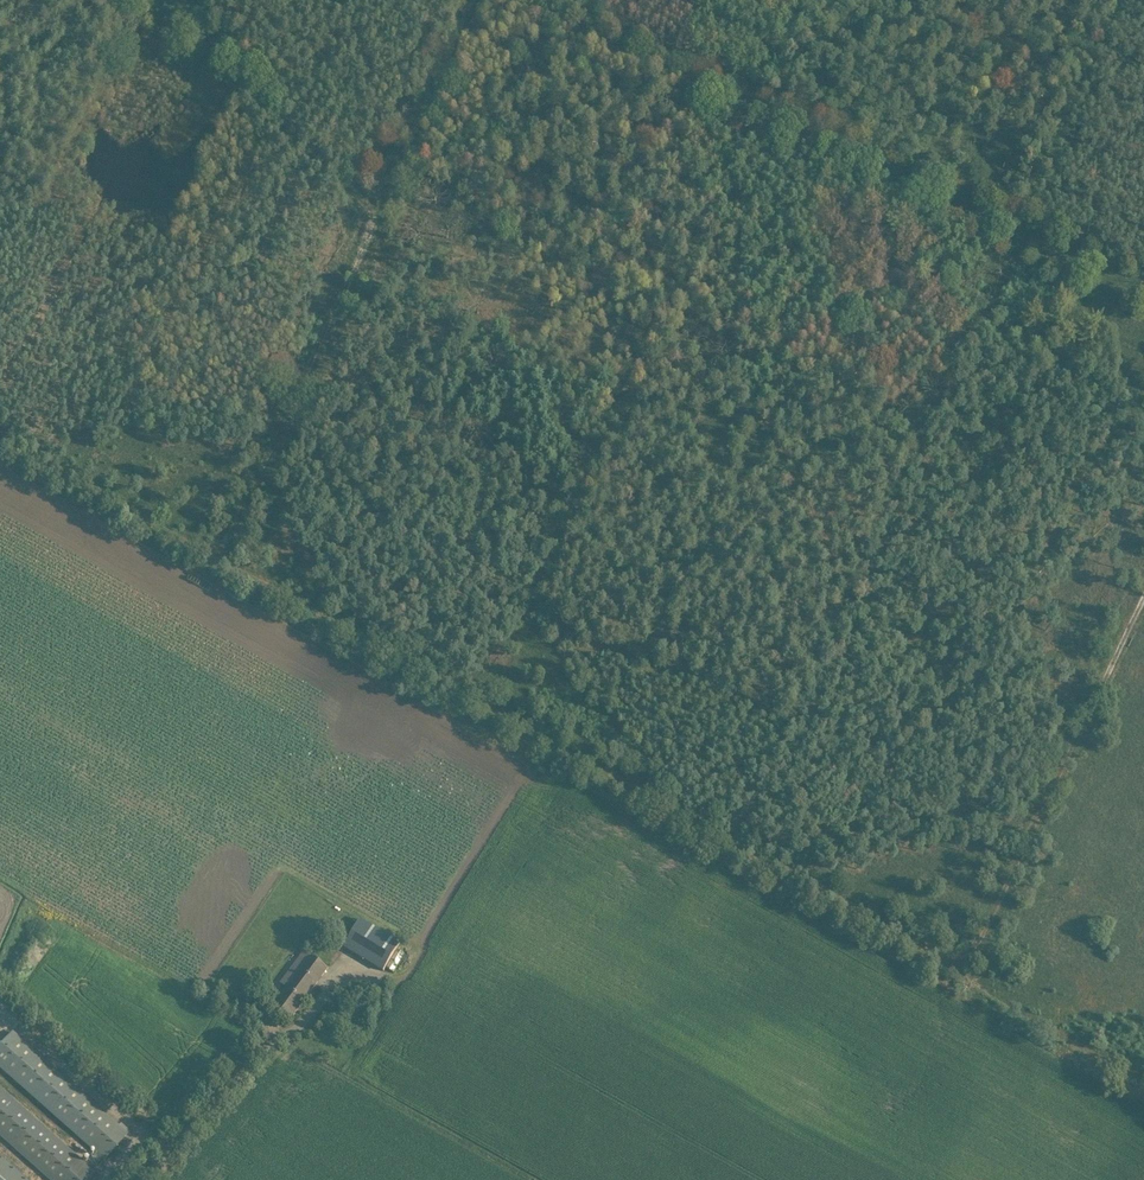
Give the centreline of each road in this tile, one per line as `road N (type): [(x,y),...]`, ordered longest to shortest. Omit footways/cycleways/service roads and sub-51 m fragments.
road 1 (track): [(1143,602),(983,937),(963,957),(933,954),(0,435)]
road 2 (unclassified): [(157,1179),(273,1048)]

